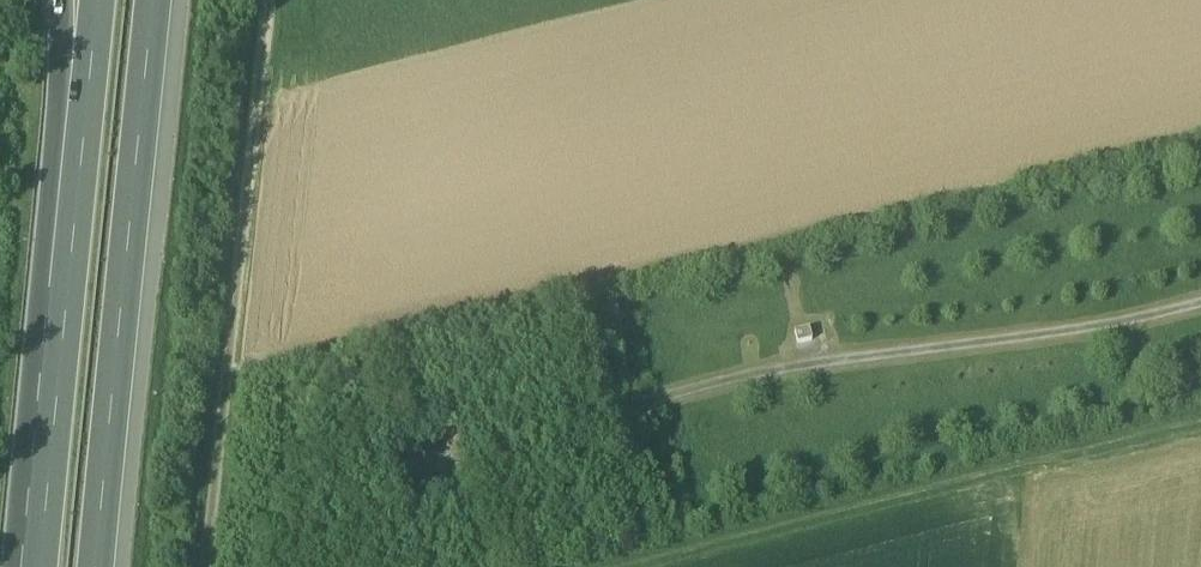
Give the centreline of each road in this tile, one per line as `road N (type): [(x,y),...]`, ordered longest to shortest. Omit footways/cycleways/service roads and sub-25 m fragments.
road 1 (track): [(1200,428),(647,566)]
road 2 (track): [(206,566),(271,0)]
road 3 (motorway): [(97,566),(155,0)]
road 4 (track): [(1200,305),(1112,328),(801,359),(669,395)]
road 5 (motorway): [(73,251),(43,566)]
road 6 (motorway): [(99,0),(73,251)]
road 7 (motorway): [(61,0),(58,72),(73,251)]

